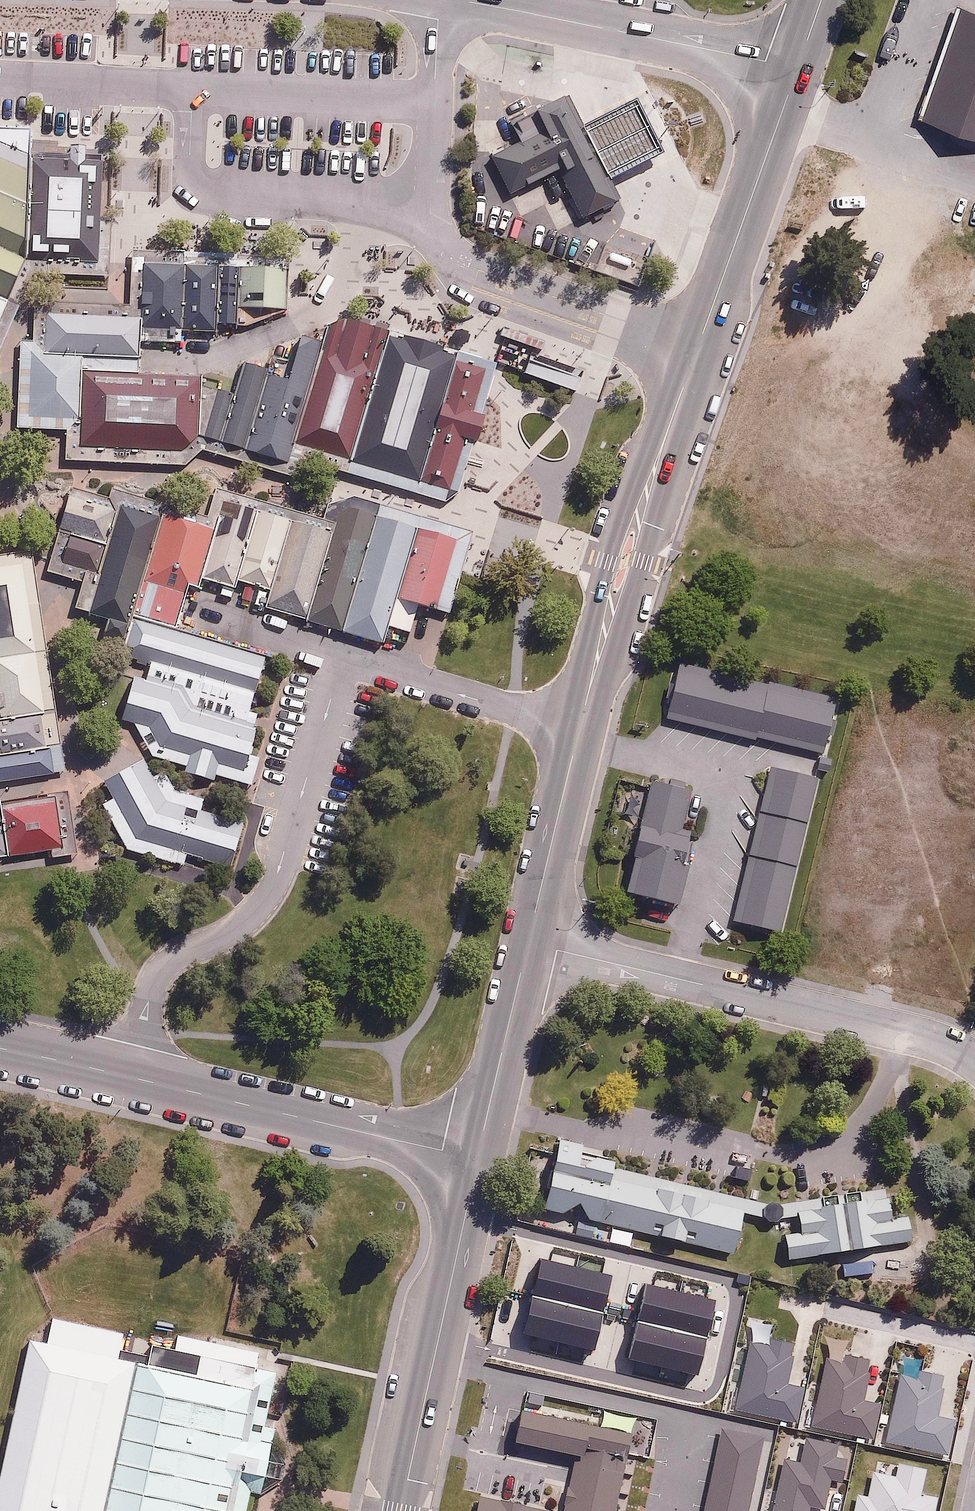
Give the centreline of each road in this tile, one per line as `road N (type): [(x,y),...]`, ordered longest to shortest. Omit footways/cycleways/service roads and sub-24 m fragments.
road 1 (tertiary): [(529,942),(625,562),(696,352)]
road 2 (residential): [(0,1049),(478,1156)]
road 3 (residential): [(974,1058),(912,1031),(529,942)]
road 4 (tertiary): [(400,1510),(478,1156)]
road 5 (residential): [(797,70),(468,0)]
road 6 (residential): [(696,352),(490,279),(423,229)]
road 7 (tertiary): [(696,352),(797,70)]
road 8 (residential): [(449,0),(433,105),(433,192),(423,229)]
road 9 (tertiary): [(478,1156),(529,942)]
road 10 (residential): [(291,322),(349,286),(384,204)]

